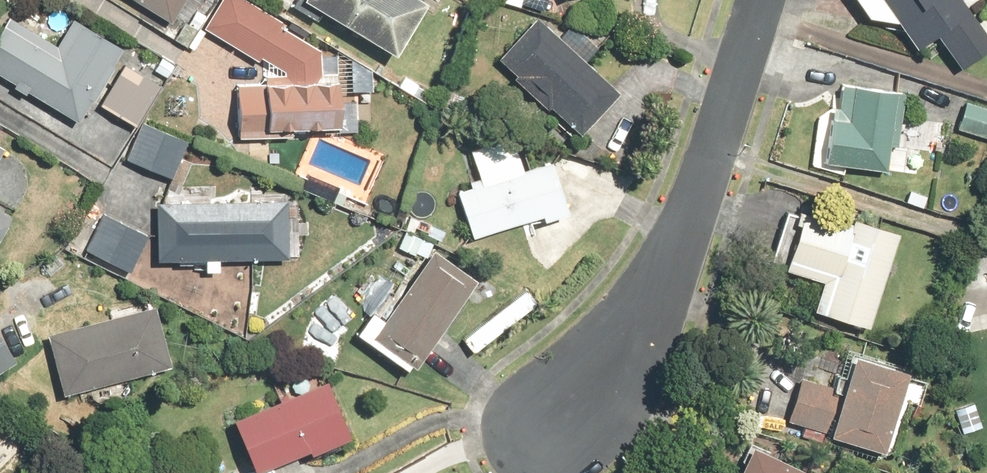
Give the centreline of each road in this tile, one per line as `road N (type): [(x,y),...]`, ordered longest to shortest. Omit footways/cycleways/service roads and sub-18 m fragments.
road 1 (residential): [(541,443),(604,374),(695,215),(763,0)]

